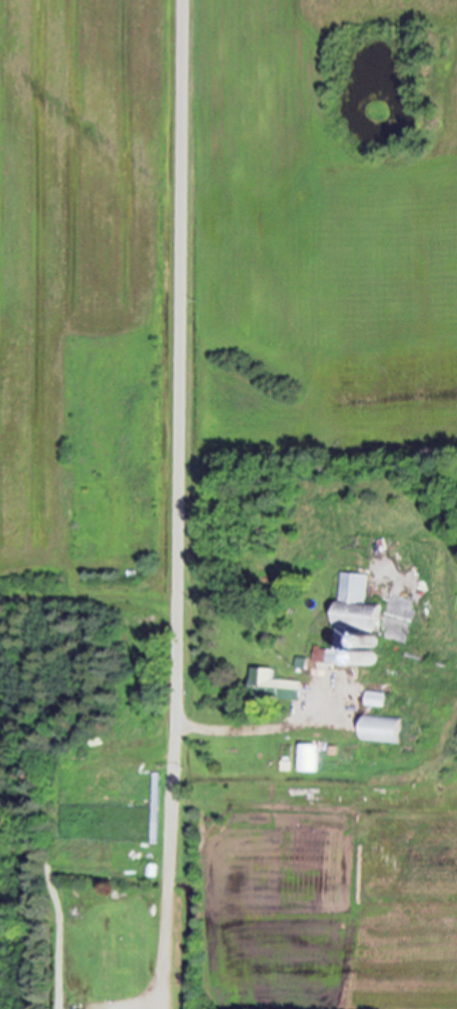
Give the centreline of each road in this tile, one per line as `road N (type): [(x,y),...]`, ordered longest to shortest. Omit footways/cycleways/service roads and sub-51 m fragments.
road 1 (residential): [(183,0),(168,1008)]

